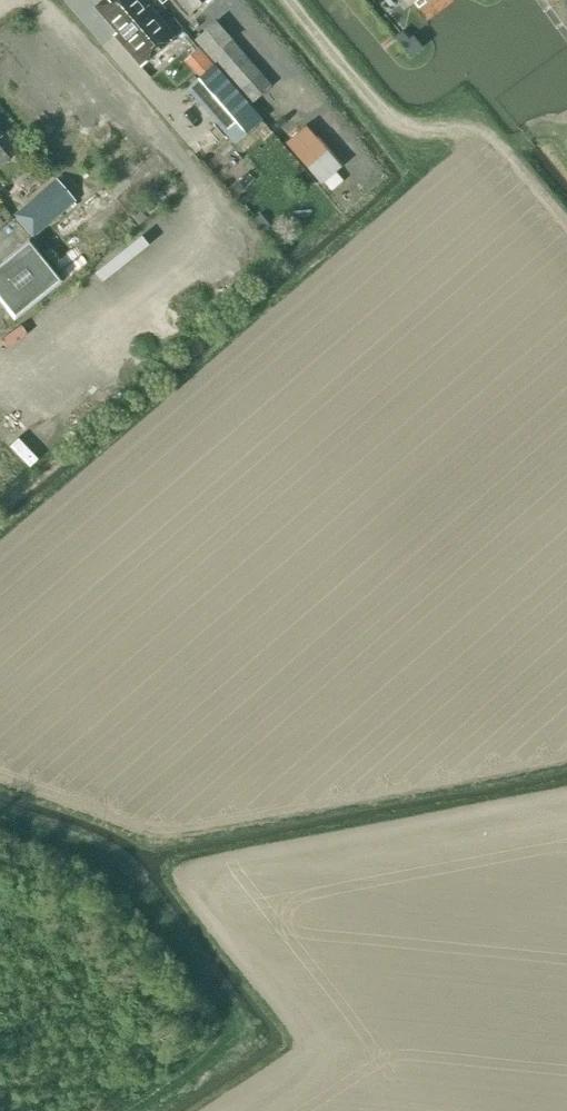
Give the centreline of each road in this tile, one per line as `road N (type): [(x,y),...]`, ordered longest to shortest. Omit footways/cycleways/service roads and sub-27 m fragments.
road 1 (track): [(291,0),(381,110),(466,125),(566,236)]

